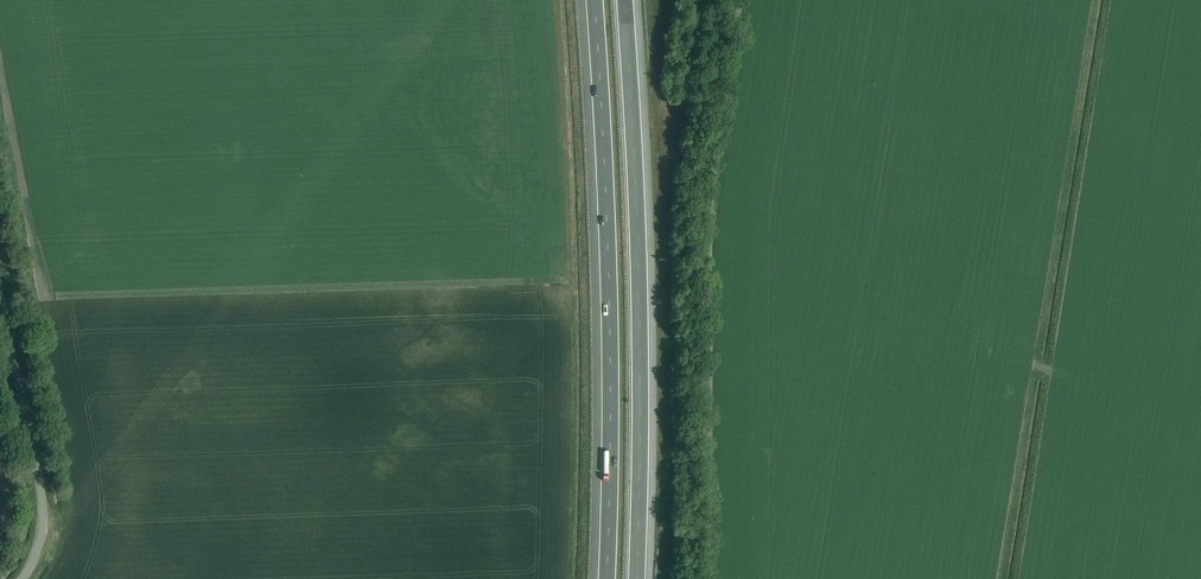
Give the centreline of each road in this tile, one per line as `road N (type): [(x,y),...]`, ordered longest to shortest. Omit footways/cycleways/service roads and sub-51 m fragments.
road 1 (motorway): [(639,578),(641,290),(625,0)]
road 2 (motorway): [(594,0),(609,295),(607,578)]
road 3 (unclassified): [(23,578),(44,527),(42,497),(0,294)]

